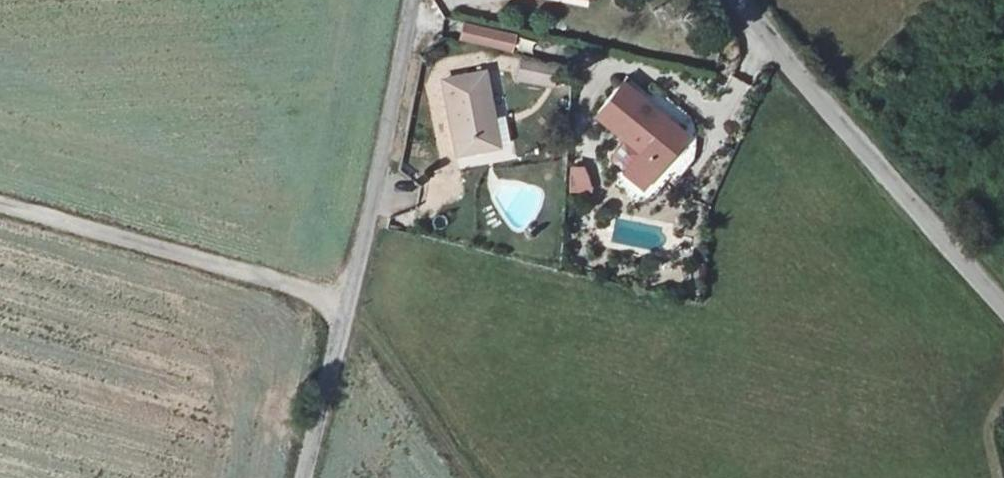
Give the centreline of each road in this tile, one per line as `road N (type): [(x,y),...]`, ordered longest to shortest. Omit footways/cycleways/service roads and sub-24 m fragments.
road 1 (unclassified): [(411,0),(372,215),(303,477)]
road 2 (unclassified): [(736,0),(755,34),(1003,313)]
road 3 (track): [(0,203),(301,288),(345,310)]
road 4 (track): [(473,477),(376,336),(345,310)]

